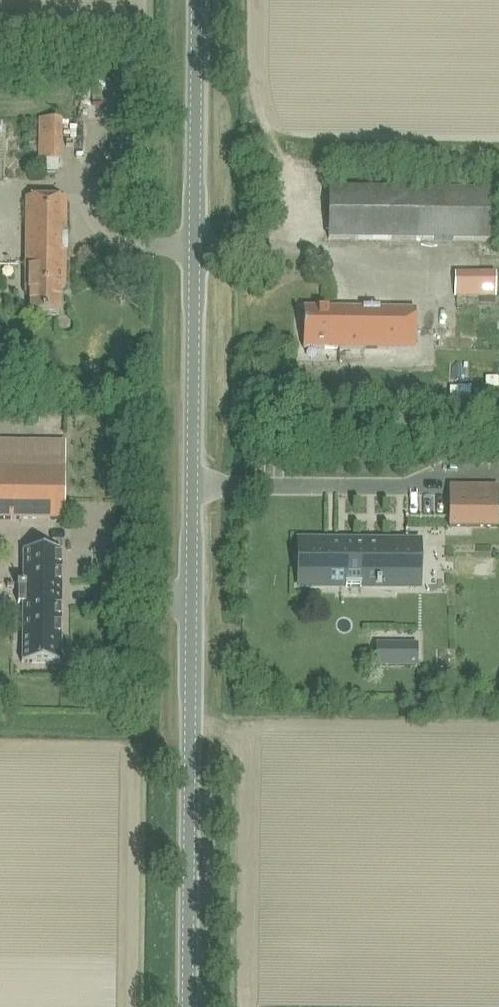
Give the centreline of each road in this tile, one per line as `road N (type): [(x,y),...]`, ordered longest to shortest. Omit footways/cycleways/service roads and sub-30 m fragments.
road 1 (unclassified): [(196,0),(187,1006)]

